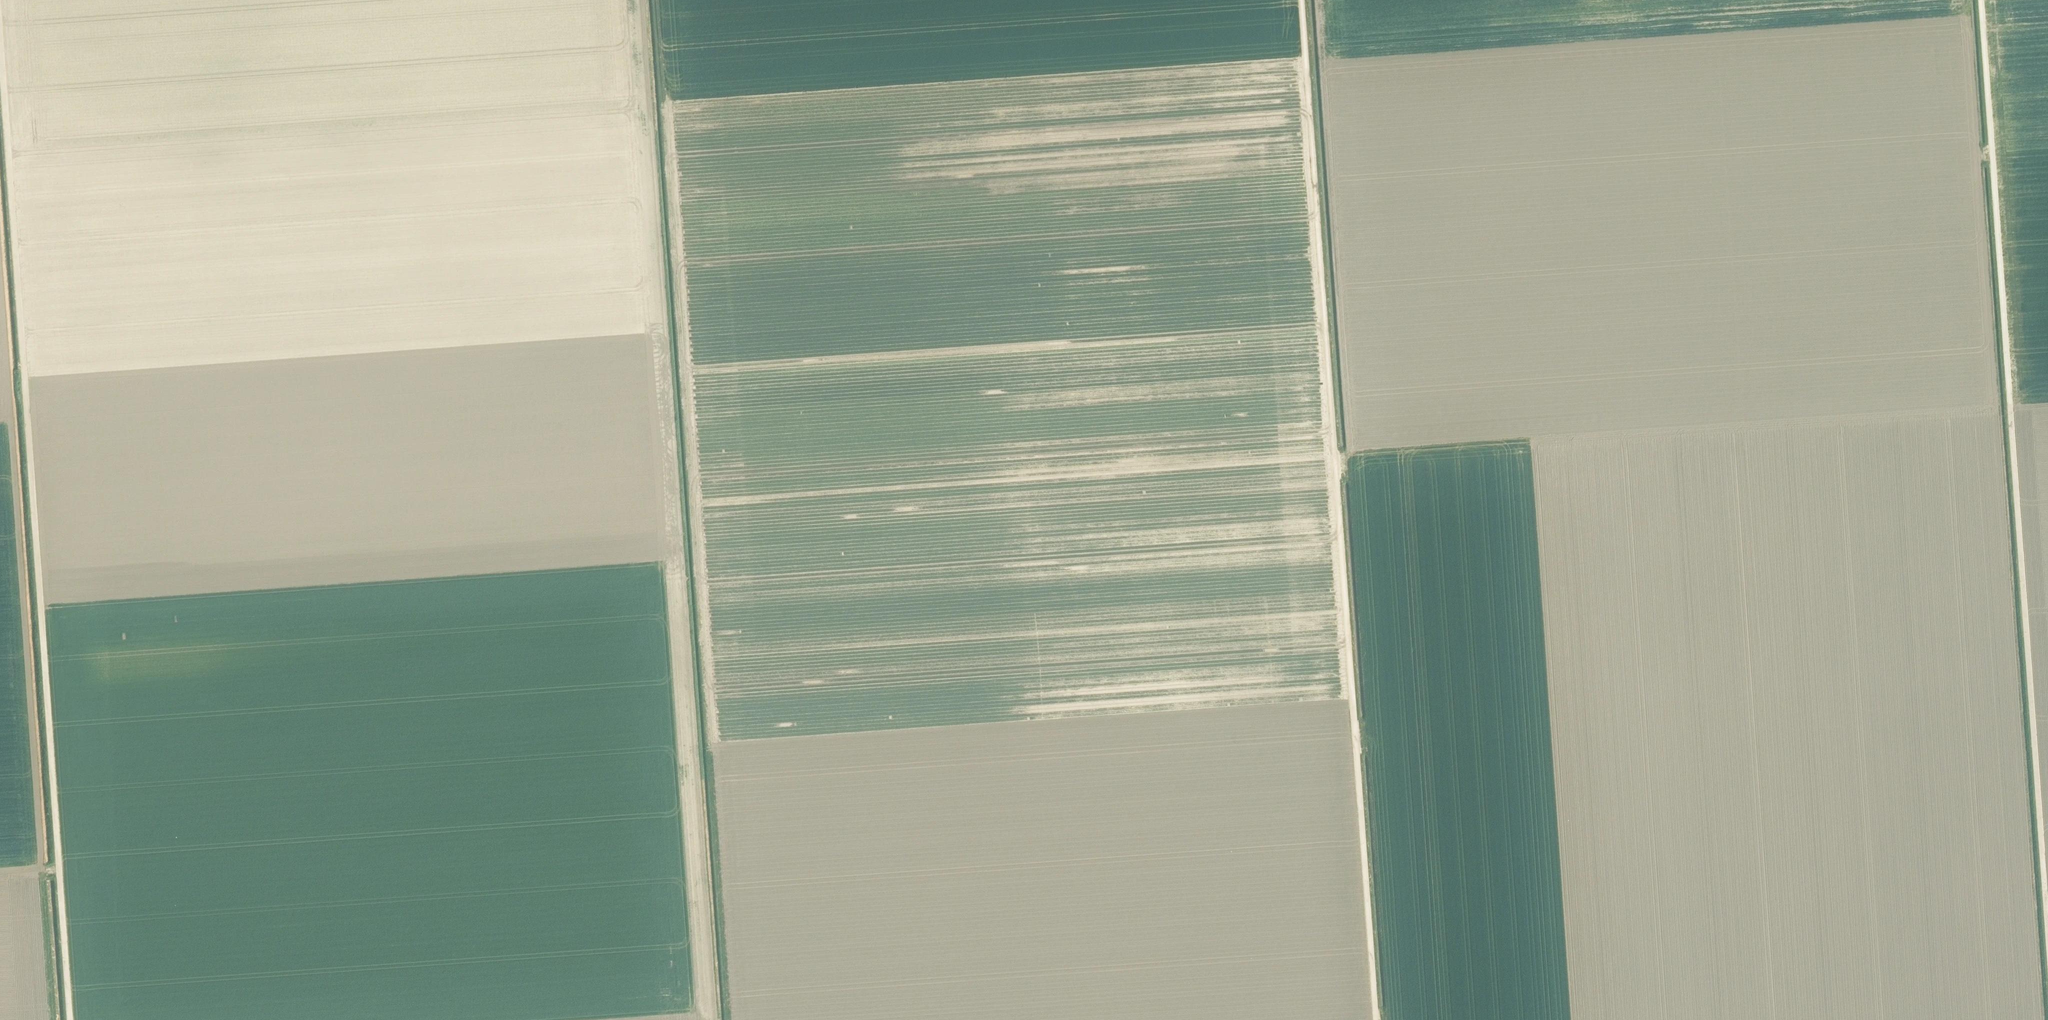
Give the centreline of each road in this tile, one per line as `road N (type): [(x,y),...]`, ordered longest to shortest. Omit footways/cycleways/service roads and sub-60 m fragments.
road 1 (track): [(2047,941),(1981,0)]

